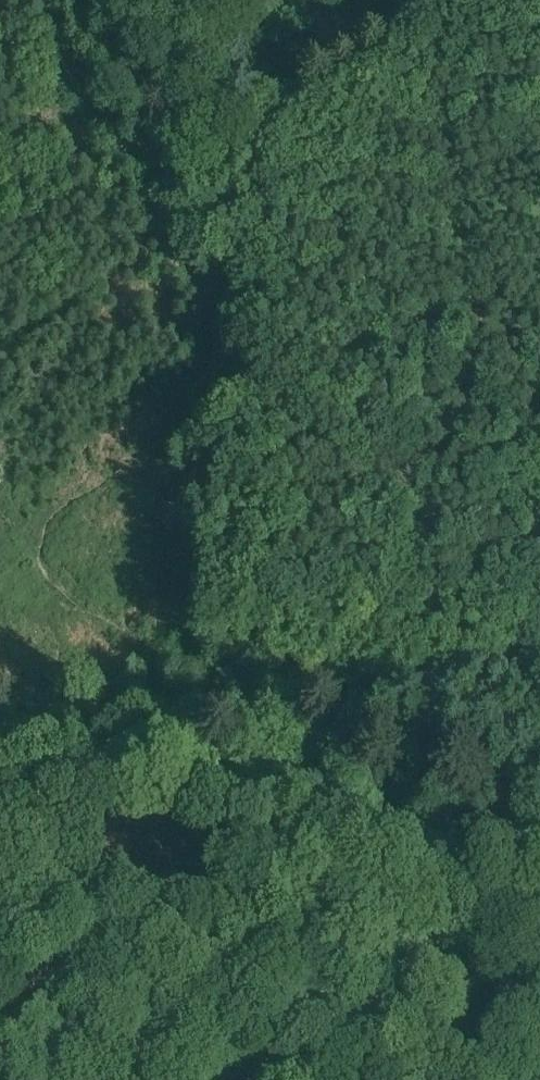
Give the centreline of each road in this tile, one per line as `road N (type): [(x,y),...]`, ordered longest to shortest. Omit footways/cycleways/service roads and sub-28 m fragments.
road 1 (track): [(165,701),(539,685)]
road 2 (track): [(143,191),(41,0)]
road 3 (track): [(143,191),(233,163),(320,109)]
road 4 (track): [(0,746),(67,713),(165,701)]

